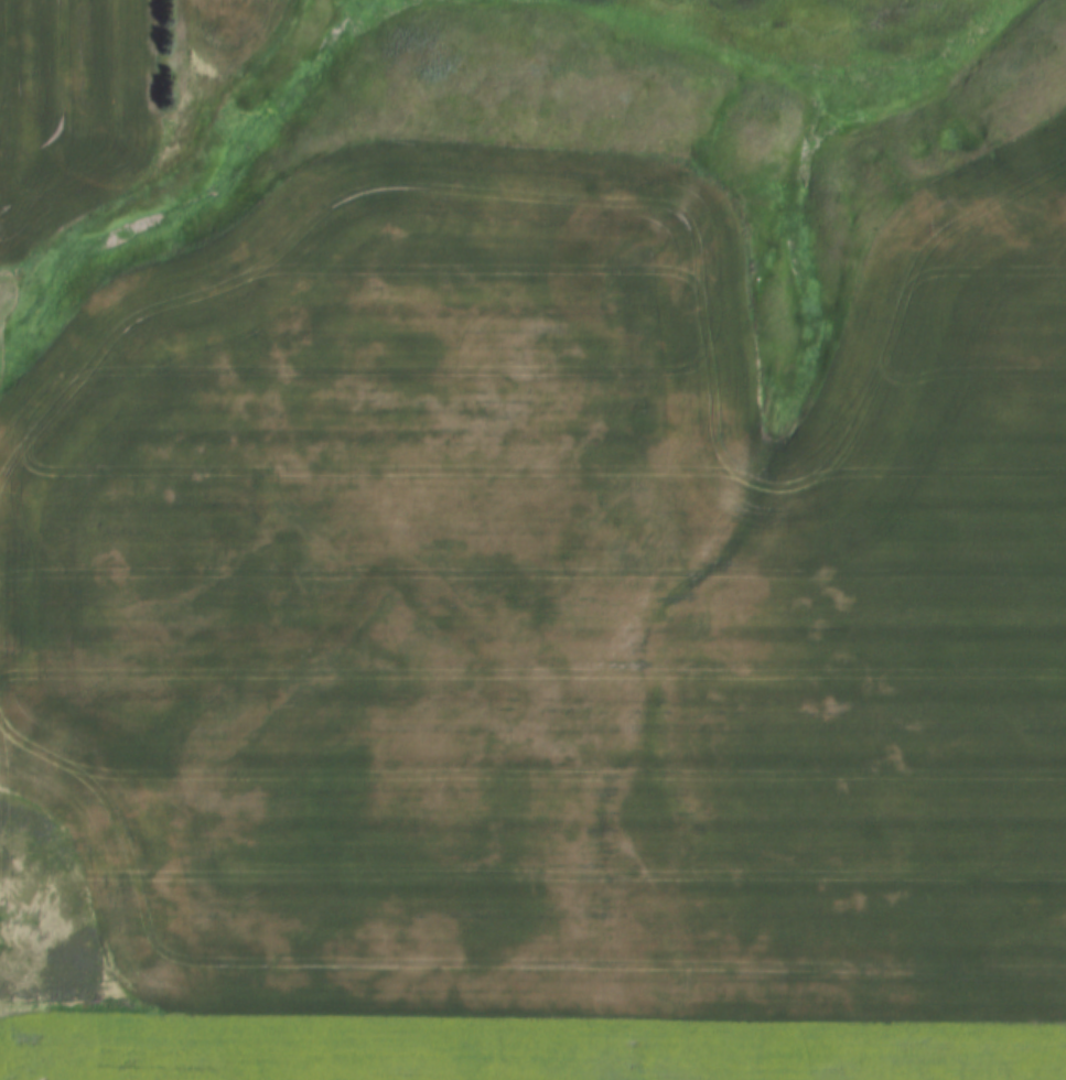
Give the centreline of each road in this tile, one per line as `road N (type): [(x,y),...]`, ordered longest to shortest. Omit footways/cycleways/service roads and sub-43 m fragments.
road 1 (track): [(1065,1016),(0,1005)]

